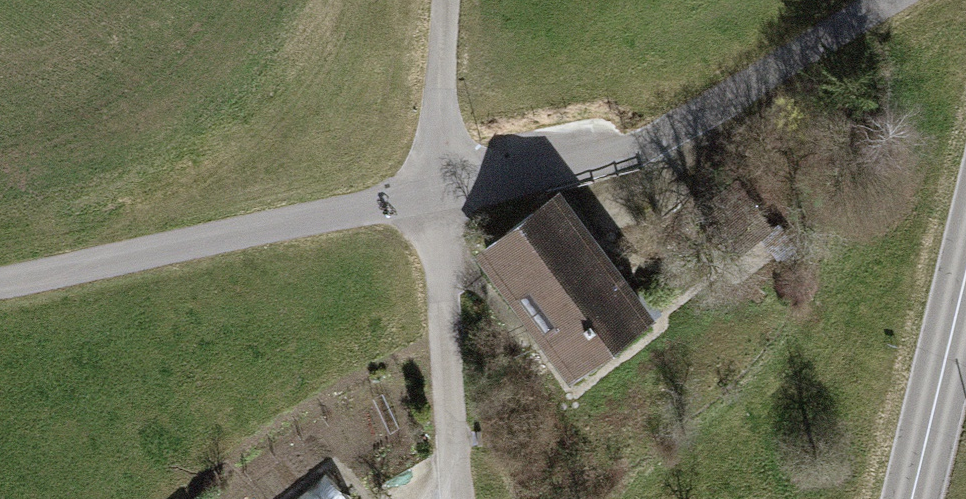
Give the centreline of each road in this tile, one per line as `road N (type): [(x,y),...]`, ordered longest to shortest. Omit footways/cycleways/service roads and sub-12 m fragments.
road 1 (unclassified): [(437,192),(649,149),(886,0)]
road 2 (unclassified): [(0,285),(437,192)]
road 3 (residential): [(437,192),(457,498)]
road 4 (secondary): [(965,275),(912,498)]
road 5 (residential): [(447,0),(437,192)]

